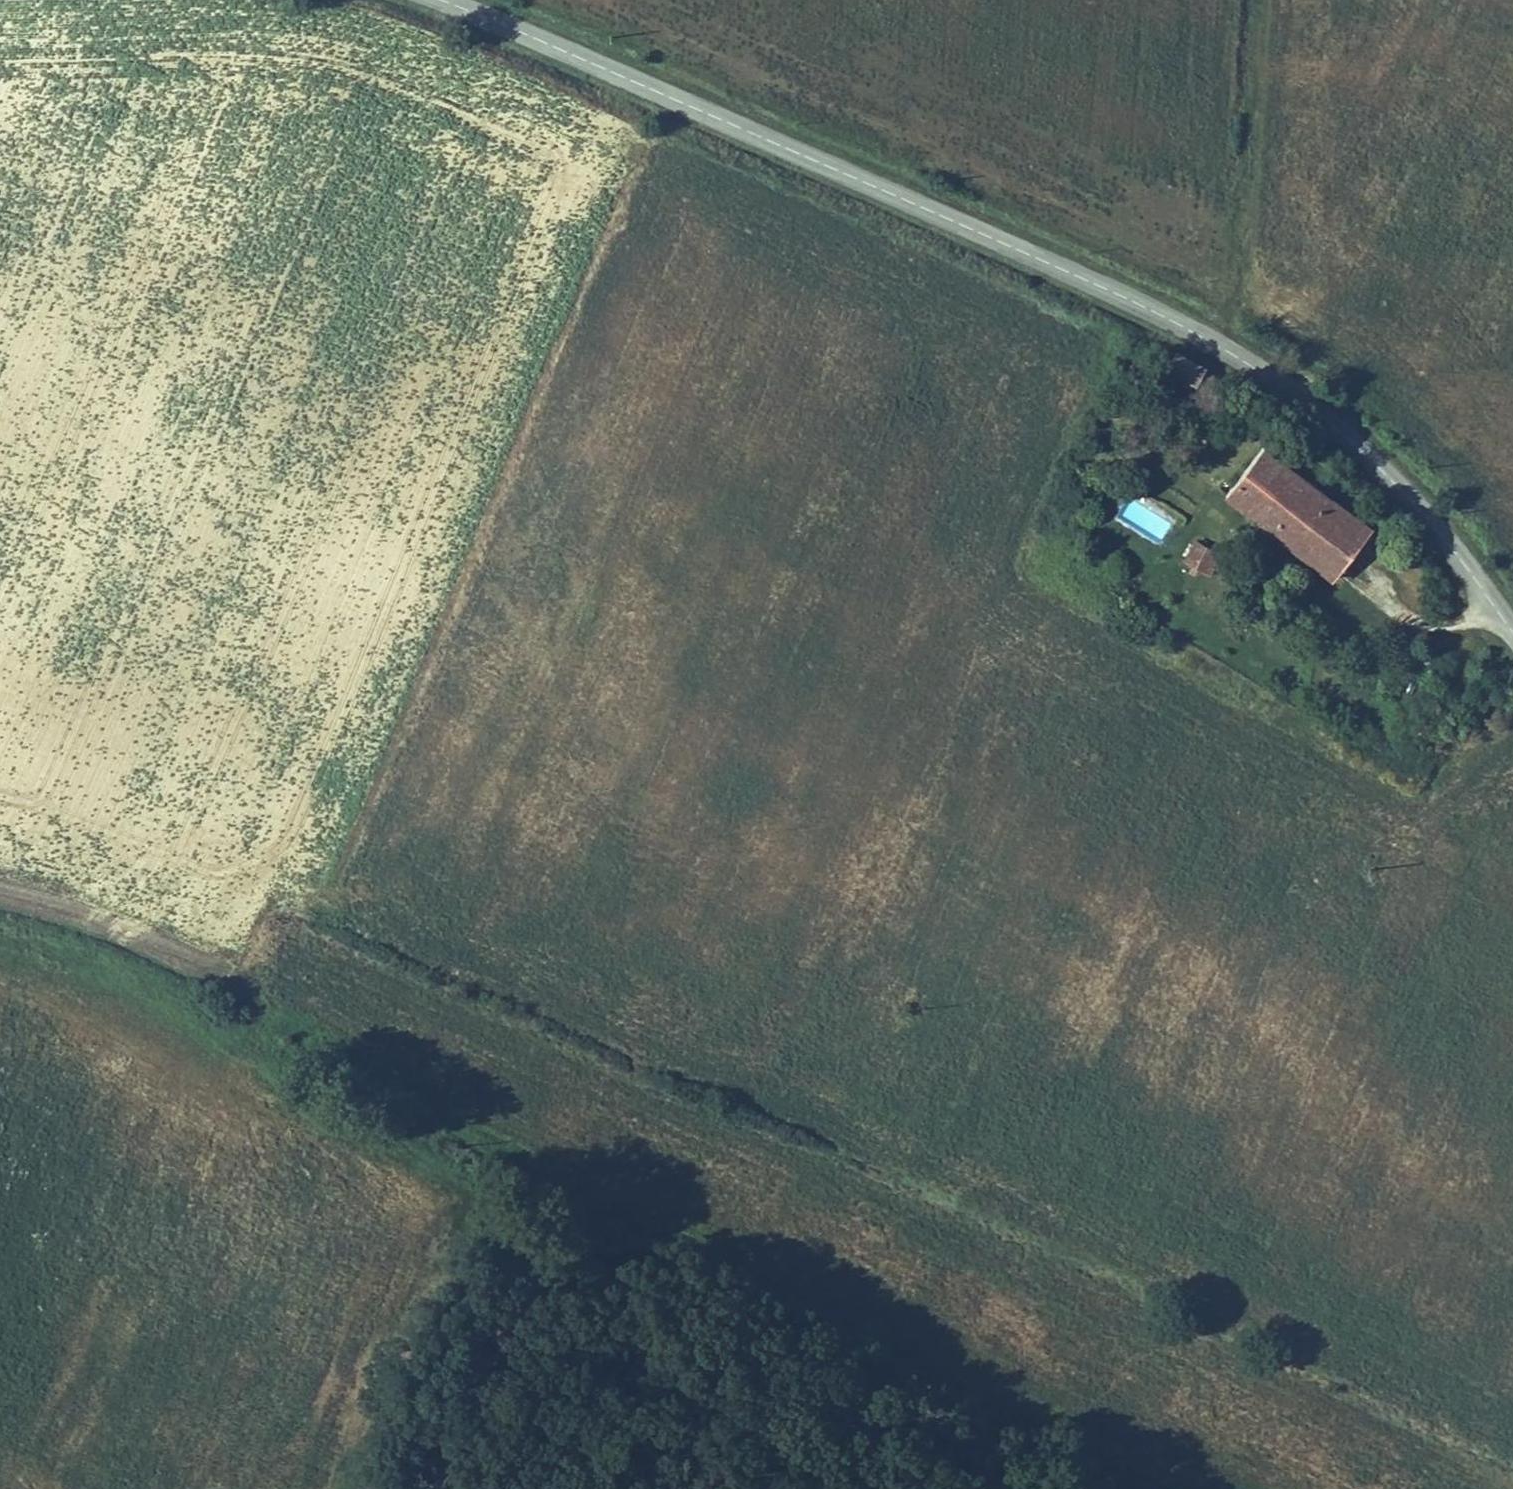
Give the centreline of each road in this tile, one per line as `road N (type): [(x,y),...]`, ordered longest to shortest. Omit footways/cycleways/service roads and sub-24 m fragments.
road 1 (tertiary): [(1512,634),(1407,495),(1283,387),(1236,356),(953,219),(437,0)]

